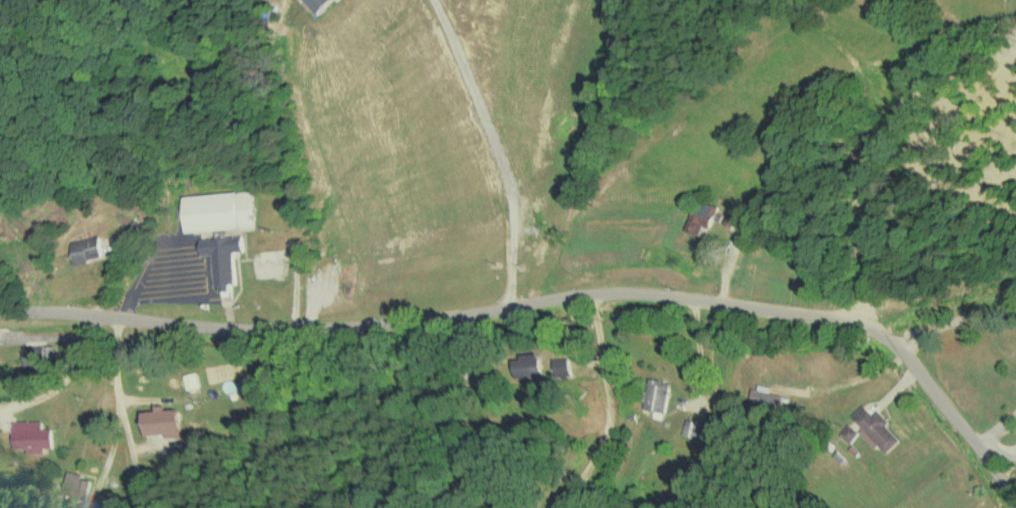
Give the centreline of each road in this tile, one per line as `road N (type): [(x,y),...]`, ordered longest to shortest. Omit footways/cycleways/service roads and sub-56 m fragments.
road 1 (tertiary): [(1015,503),(889,336),(824,314),(634,288),(366,320),(228,323),(0,303)]
road 2 (residential): [(136,314),(138,507)]
road 3 (residential): [(1015,319),(930,332),(901,348)]

